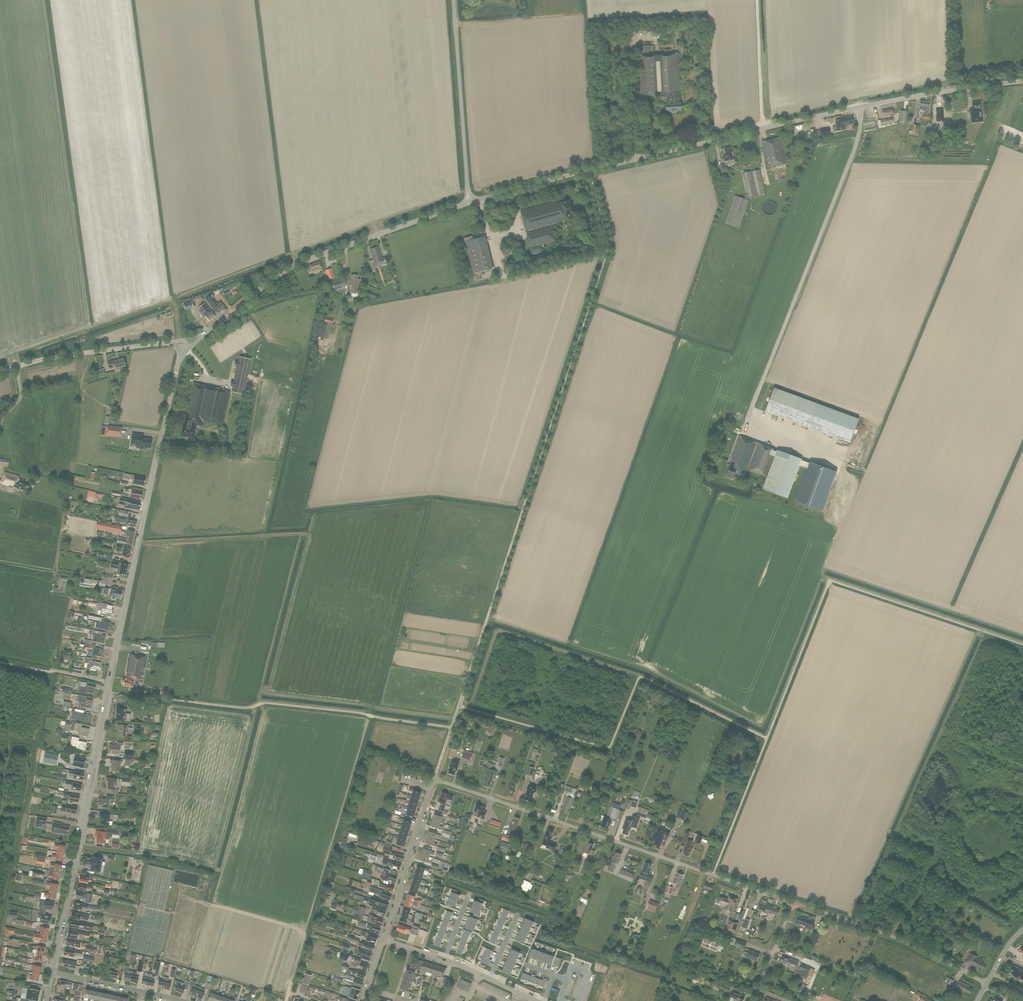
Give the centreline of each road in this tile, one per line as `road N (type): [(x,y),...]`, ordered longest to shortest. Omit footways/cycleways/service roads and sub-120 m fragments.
road 1 (residential): [(51,973),(183,344)]
road 2 (tertiary): [(469,202),(859,108)]
road 3 (residential): [(793,903),(434,779)]
road 4 (unclassified): [(749,417),(857,144),(859,108)]
road 5 (tertiary): [(183,344),(299,264),(469,202)]
road 6 (residential): [(434,779),(528,494)]
road 7 (residential): [(987,983),(911,944),(793,903)]
road 8 (track): [(1022,636),(825,564)]
road 9 (unclassified): [(469,202),(454,0)]
road 10 (tertiary): [(0,373),(98,351),(183,344)]
road 11 (track): [(828,585),(822,572),(859,482),(801,454)]
road 12 (residential): [(382,940),(434,779)]
road 13 (tertiary): [(859,108),(1022,81)]
road 14 (track): [(764,128),(759,0)]

